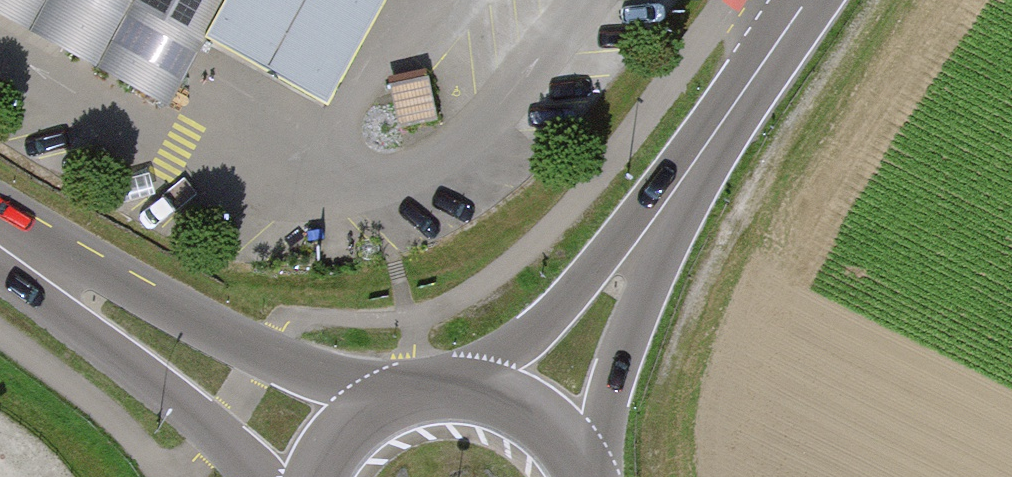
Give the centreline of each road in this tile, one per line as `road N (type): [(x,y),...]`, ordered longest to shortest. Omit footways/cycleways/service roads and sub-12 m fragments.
road 1 (primary): [(389,404),(264,355),(0,229)]
road 2 (primary): [(0,256),(73,322),(215,429),(259,476)]
road 3 (secondary): [(583,472),(601,438),(681,183)]
road 4 (secondary): [(681,183),(473,391)]
road 5 (secondary): [(807,0),(681,183)]
road 6 (primary): [(583,472),(540,421),(473,391)]

